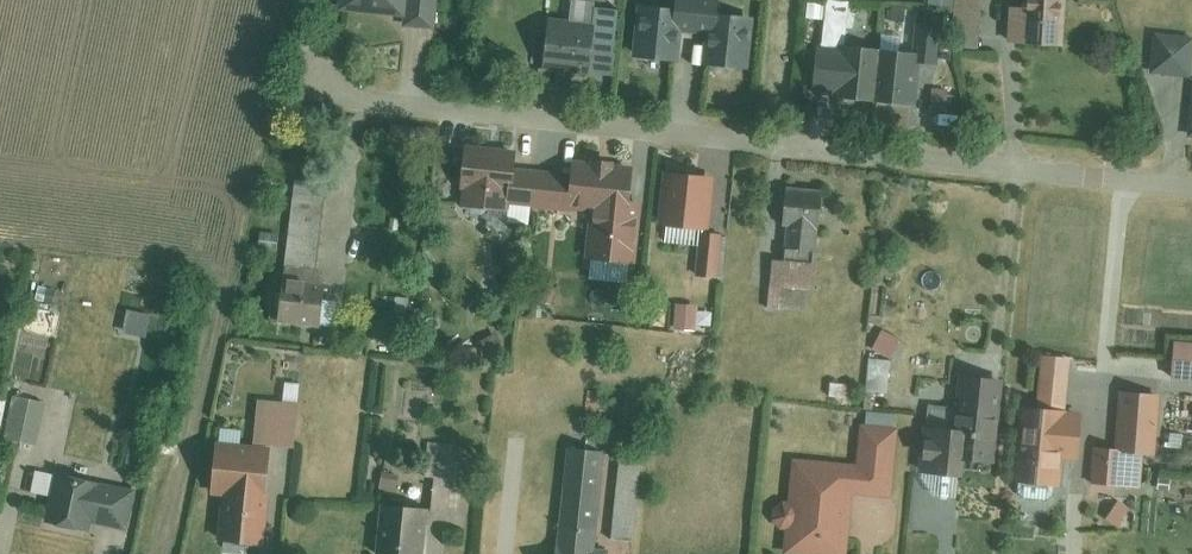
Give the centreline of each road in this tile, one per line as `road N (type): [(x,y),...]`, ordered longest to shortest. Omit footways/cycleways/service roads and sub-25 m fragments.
road 1 (residential): [(1191,188),(286,90)]

